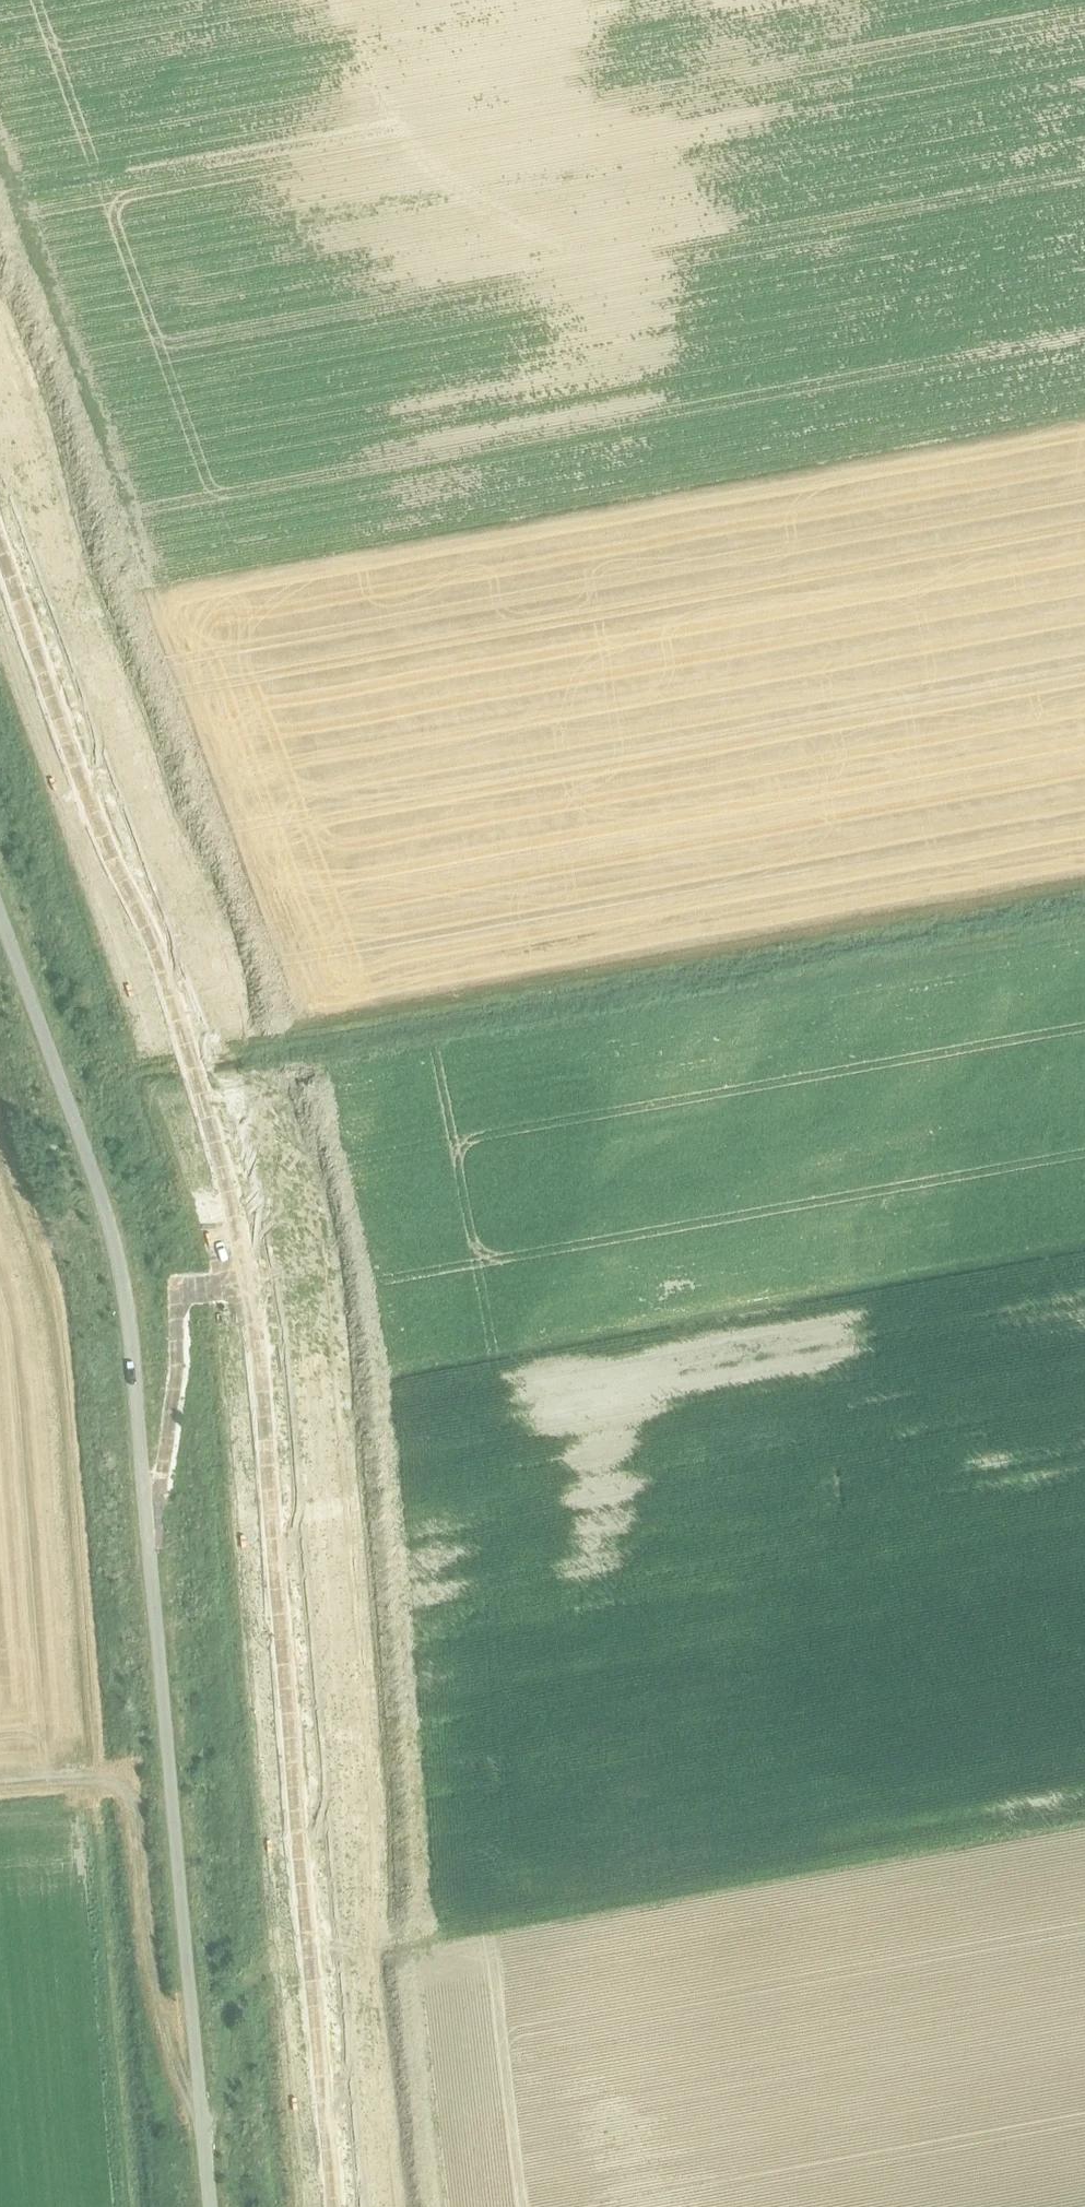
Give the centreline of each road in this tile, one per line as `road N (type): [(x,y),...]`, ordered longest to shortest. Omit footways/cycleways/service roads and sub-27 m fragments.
road 1 (unclassified): [(213,2206),(135,1316),(116,1230),(0,903)]
road 2 (track): [(205,2113),(186,2092),(173,2044),(152,1950),(138,1807),(123,1781),(0,1784)]

